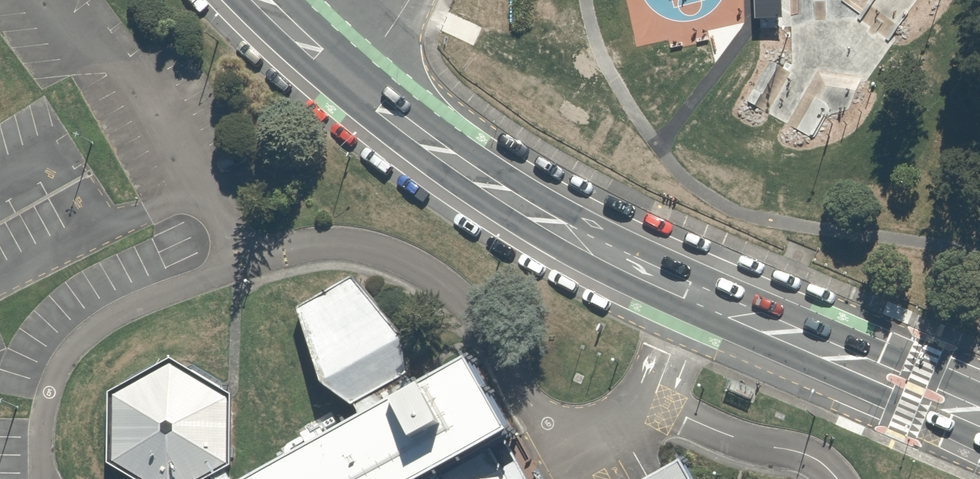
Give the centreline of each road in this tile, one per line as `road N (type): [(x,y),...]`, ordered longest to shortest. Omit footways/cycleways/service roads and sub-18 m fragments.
road 1 (secondary): [(979,440),(582,262),(450,181),(237,0)]
road 2 (secondary): [(294,0),(470,149),(565,209),(979,397)]

